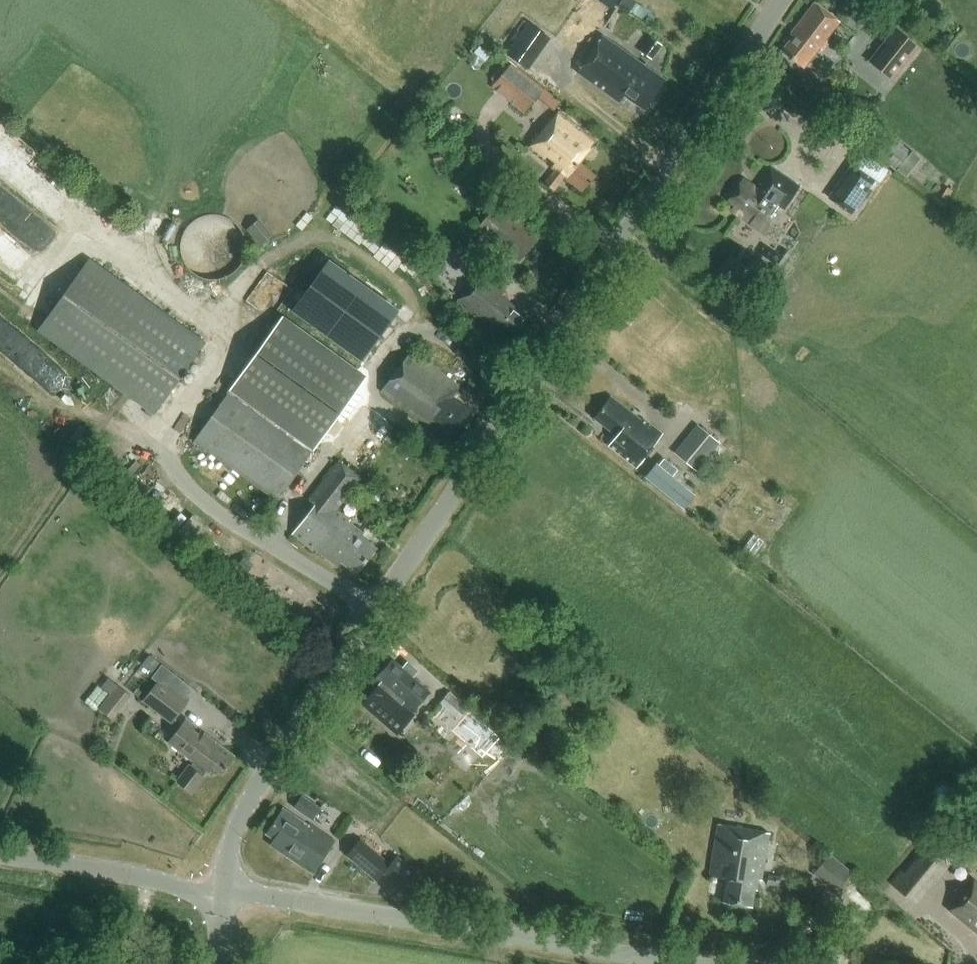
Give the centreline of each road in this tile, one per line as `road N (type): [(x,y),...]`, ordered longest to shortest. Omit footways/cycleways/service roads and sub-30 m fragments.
road 1 (tertiary): [(226,891),(229,846),(249,803),(782,0)]
road 2 (residential): [(688,963),(226,891)]
road 3 (residential): [(226,891),(0,852)]

